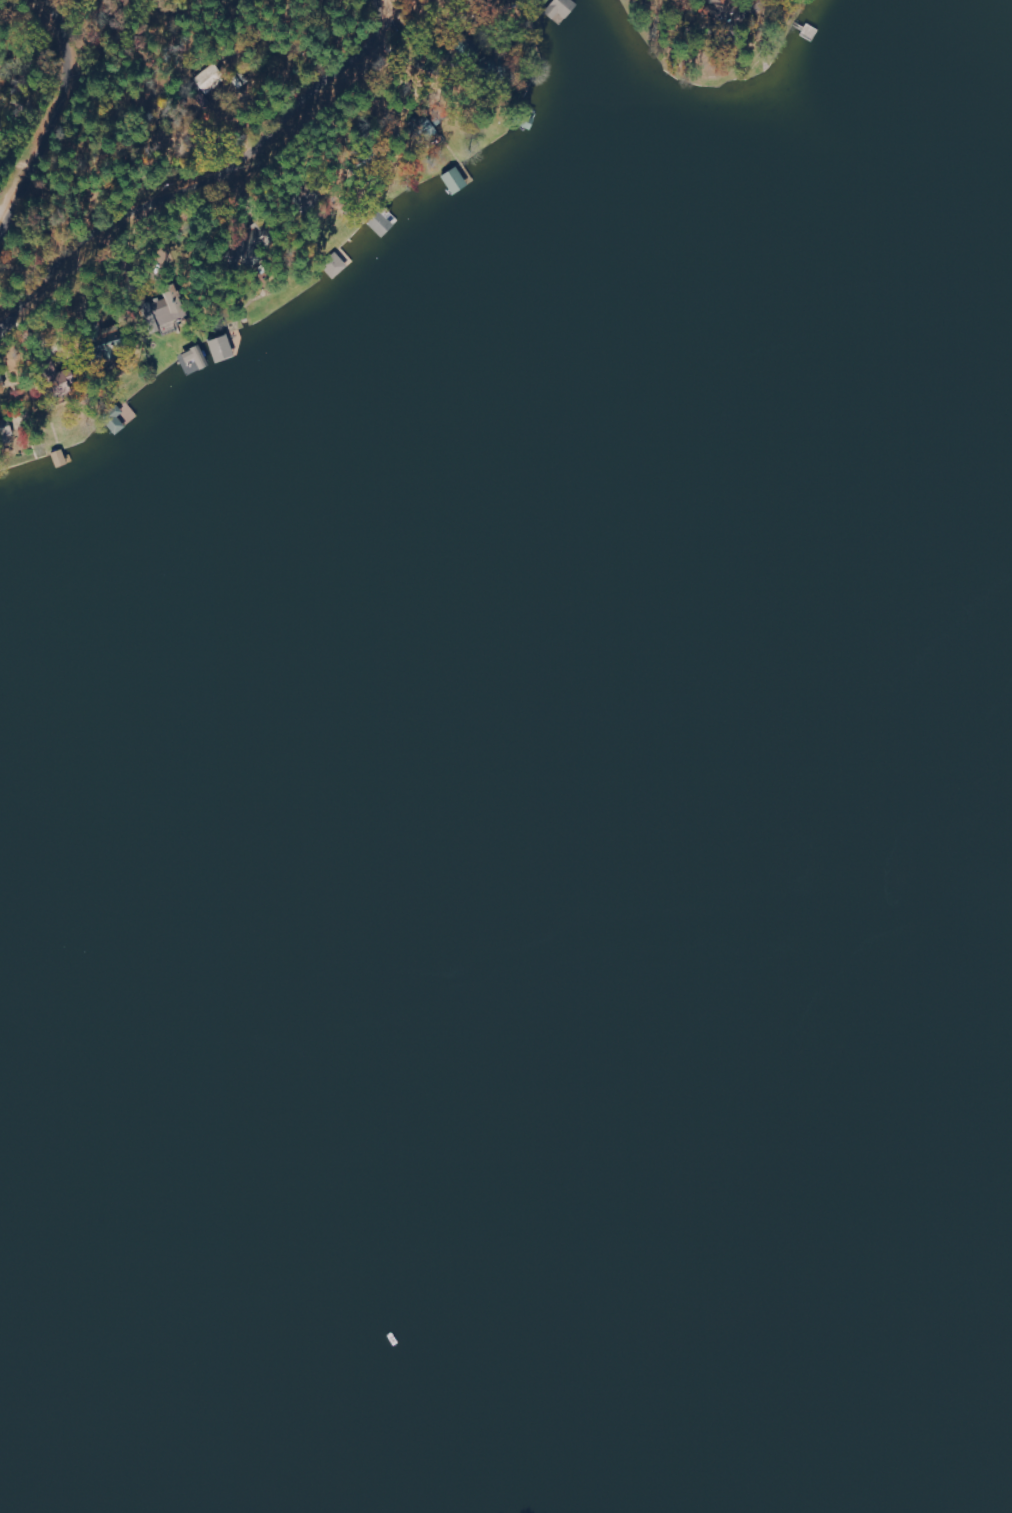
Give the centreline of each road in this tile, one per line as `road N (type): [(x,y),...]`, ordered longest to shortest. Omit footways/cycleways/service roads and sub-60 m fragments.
road 1 (residential): [(0,328),(59,253),(111,213),(241,163),(410,15),(402,0)]
road 2 (residential): [(57,0),(49,89),(0,205)]

